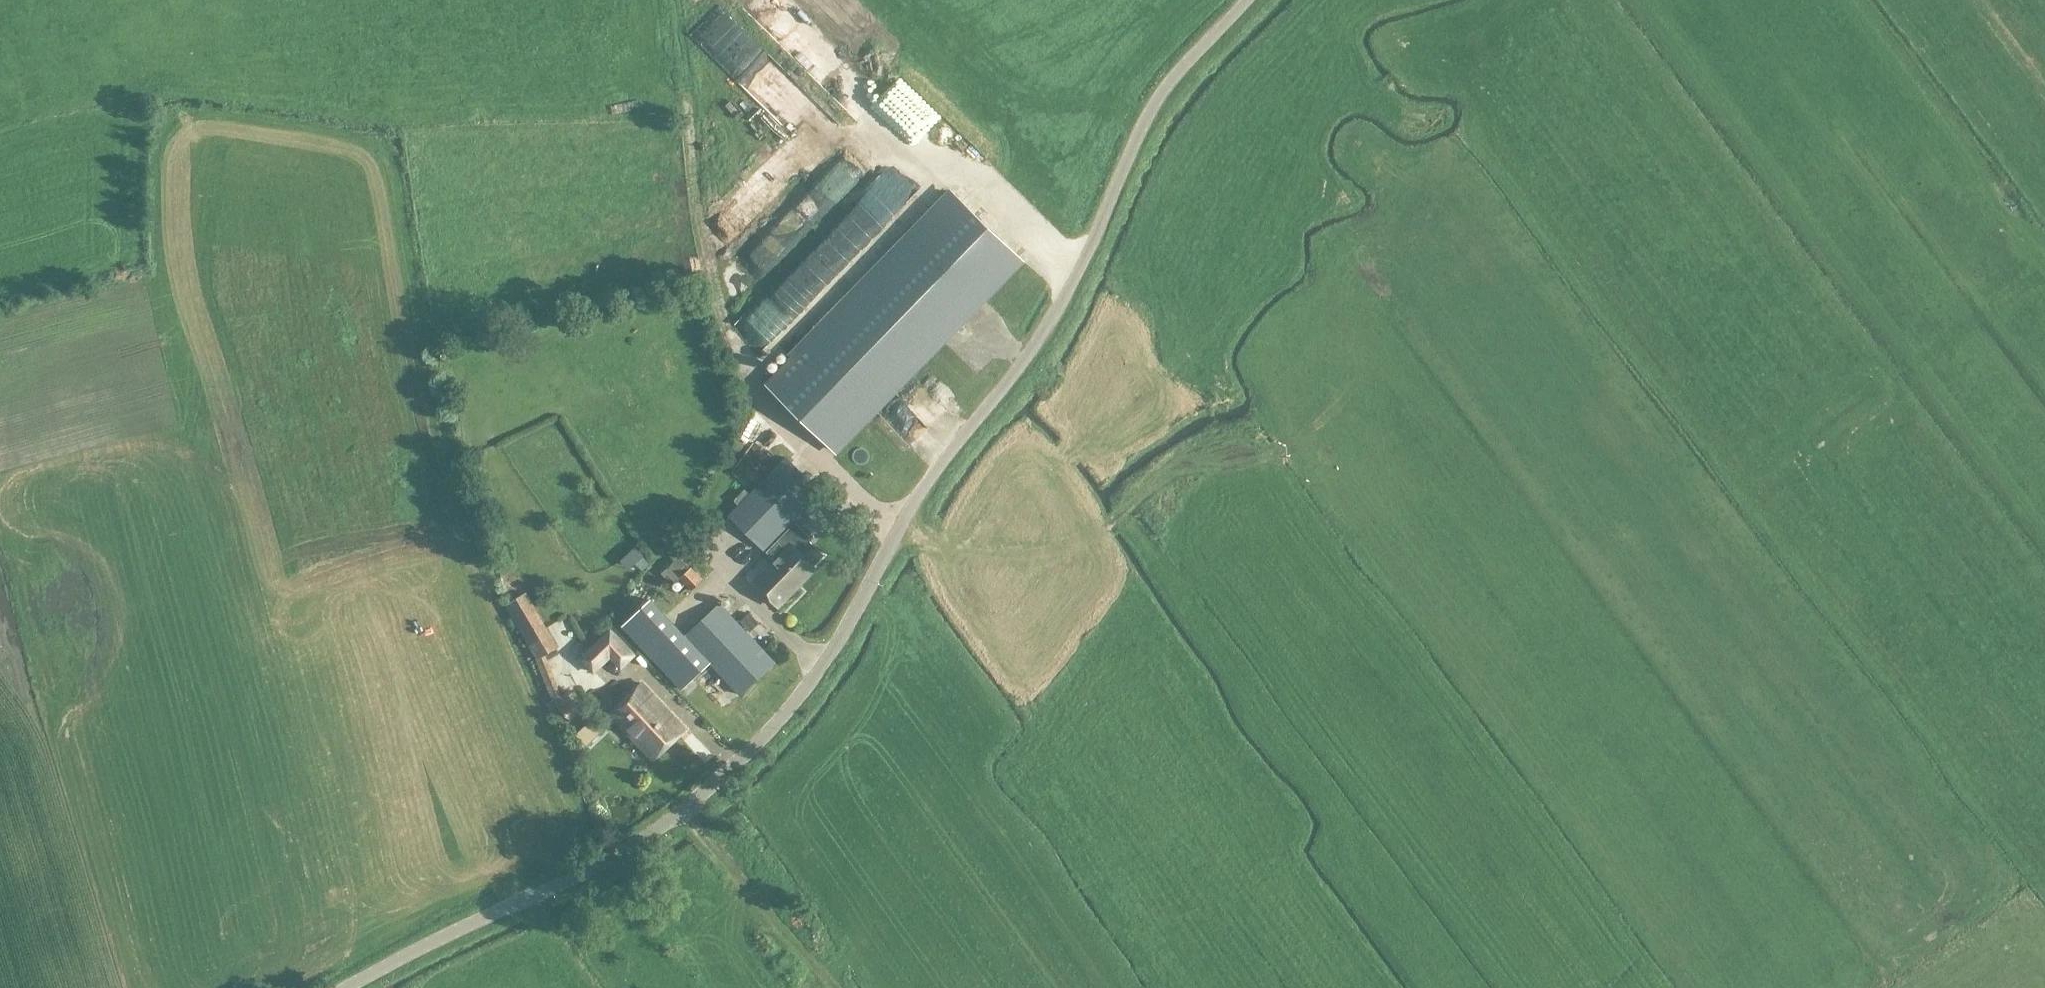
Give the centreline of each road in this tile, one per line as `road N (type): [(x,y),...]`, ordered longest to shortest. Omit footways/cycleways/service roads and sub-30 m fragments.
road 1 (unclassified): [(344,987),(628,848),(688,812),(761,745),(829,665),(926,490),(1072,294),(1190,66),(1256,0)]
road 2 (track): [(682,0),(698,236),(728,323),(759,390),(901,537),(926,551),(1022,557),(1122,516),(1207,450),(1297,447),(1389,574)]
road 3 (track): [(833,987),(755,907),(688,812)]
road 4 (track): [(1385,86),(1492,0)]

